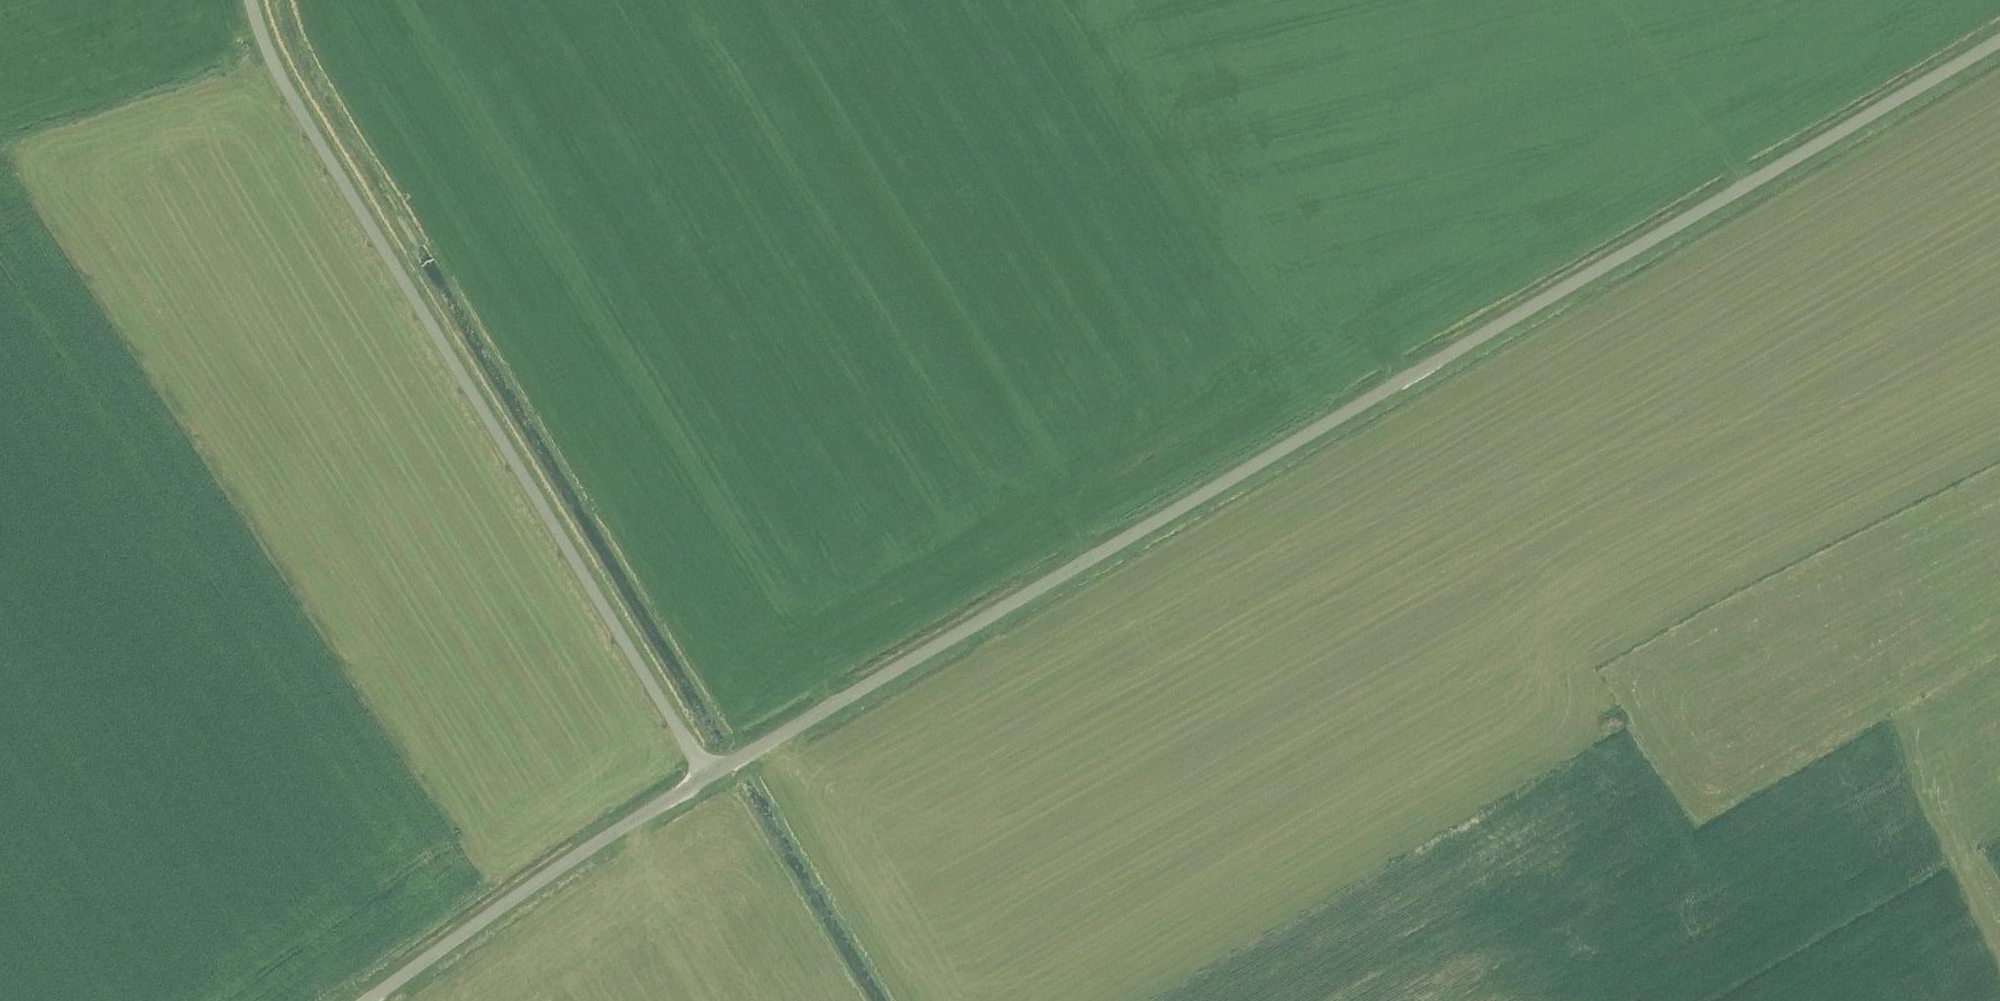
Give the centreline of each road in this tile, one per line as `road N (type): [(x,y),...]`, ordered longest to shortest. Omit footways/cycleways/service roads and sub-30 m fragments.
road 1 (unclassified): [(712,776),(1999,45)]
road 2 (unclassified): [(712,776),(303,116),(271,59),(251,0)]
road 3 (unclassified): [(374,1000),(712,776)]

